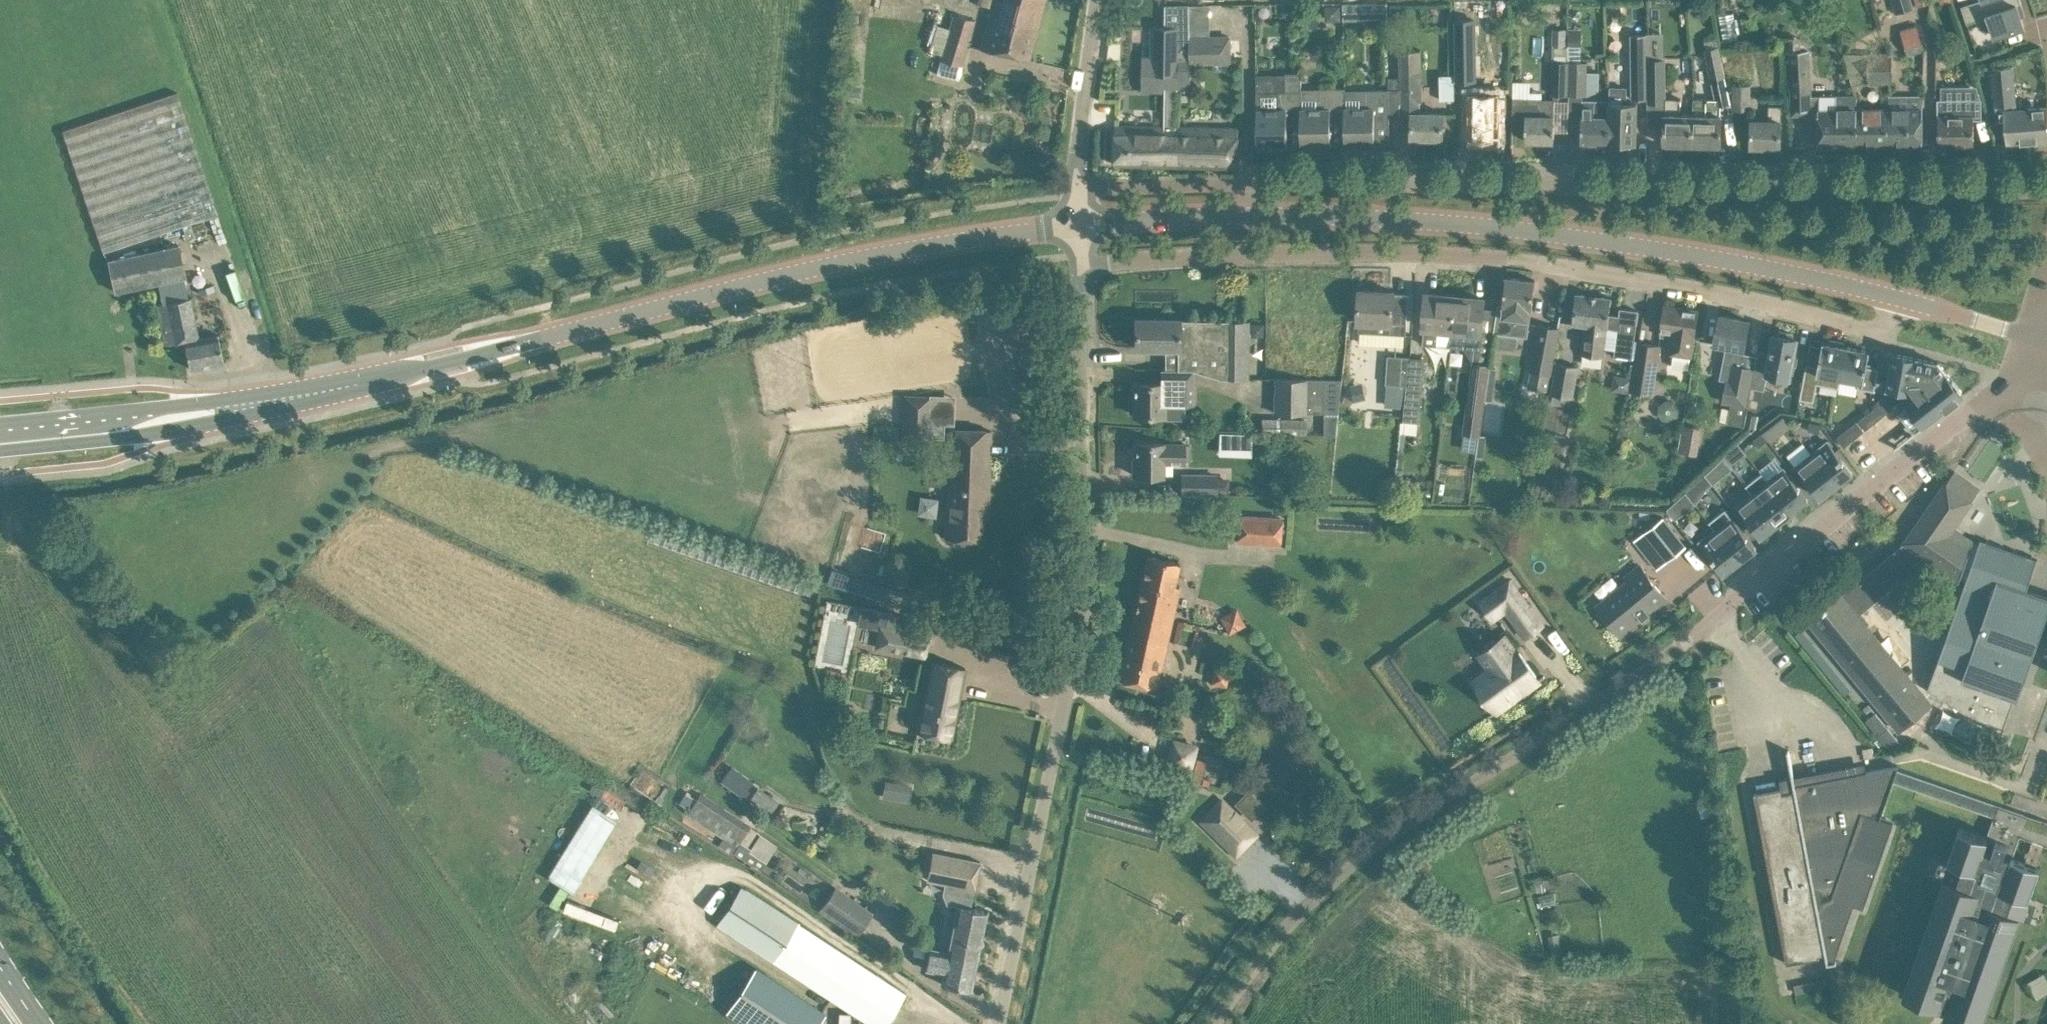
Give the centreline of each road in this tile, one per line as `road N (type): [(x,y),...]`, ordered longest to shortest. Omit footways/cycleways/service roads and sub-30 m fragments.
road 1 (unclassified): [(0,435),(250,404),(834,264),(1081,223)]
road 2 (residential): [(1213,1023),(1297,915),(1374,845),(1692,636),(2046,349)]
road 3 (residential): [(2046,186),(1854,191),(1768,182),(1596,189),(1541,181),(1078,187)]
road 4 (unclassified): [(1083,265),(1271,253),(1508,258),(1714,293),(1881,333),(1896,297)]
road 5 (unclassified): [(1896,297),(1712,258),(1475,224),(1271,215),(1122,220)]
road 6 (unclassified): [(995,1023),(1061,749),(1083,616),(1077,285),(1083,265)]
road 7 (unclassified): [(1078,187),(1098,0)]
road 8 (unclassified): [(2046,343),(1896,297)]

